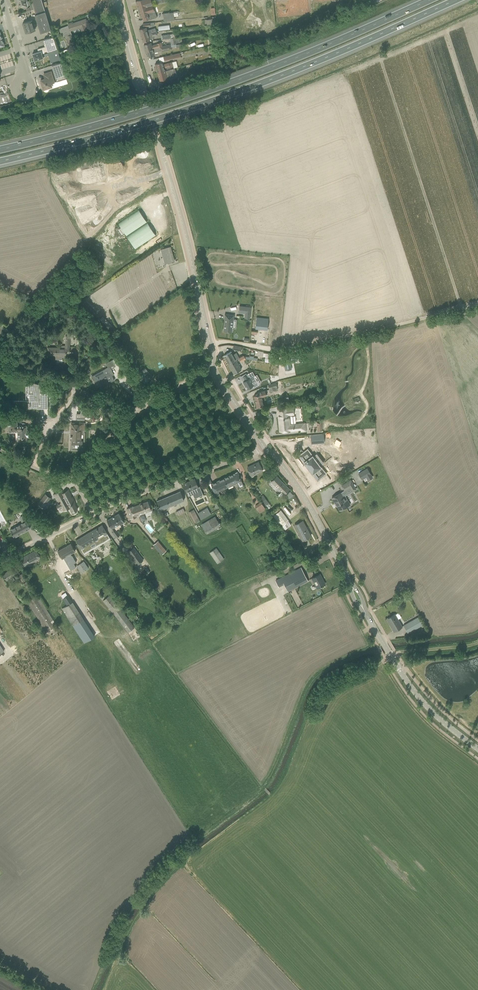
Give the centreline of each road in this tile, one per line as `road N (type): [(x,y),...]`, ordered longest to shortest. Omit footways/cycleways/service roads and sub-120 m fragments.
road 1 (motorway): [(0,162),(225,98),(458,0)]
road 2 (motorway): [(431,0),(223,86),(0,150)]
road 3 (tertiary): [(214,368),(117,0)]
road 4 (track): [(211,345),(273,351),(477,305)]
road 5 (tertiary): [(477,749),(415,694),(363,609)]
road 6 (residential): [(93,513),(261,450)]
road 7 (tertiary): [(351,587),(307,500),(263,446)]

